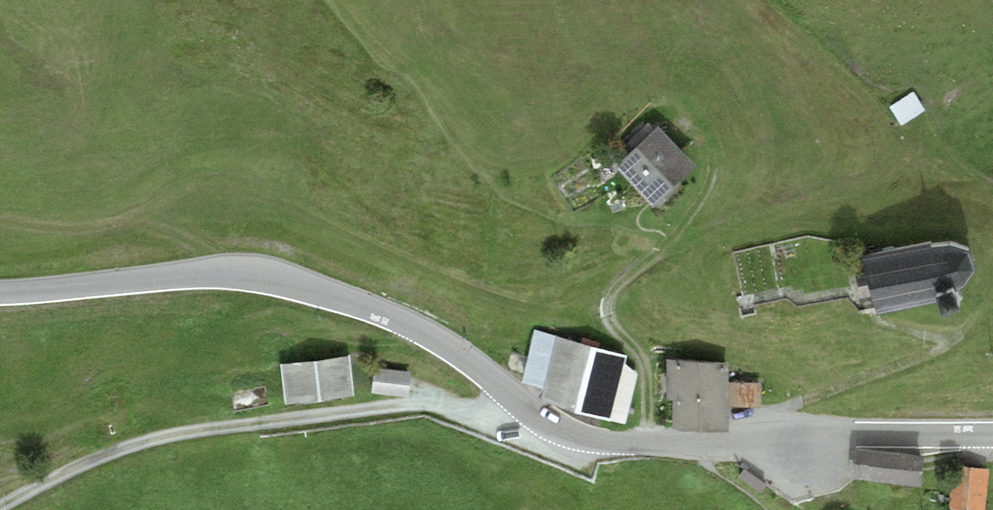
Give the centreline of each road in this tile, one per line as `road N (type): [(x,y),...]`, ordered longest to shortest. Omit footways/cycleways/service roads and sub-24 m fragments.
road 1 (tertiary): [(992,432),(617,441),(560,429),(410,322),(254,272),(0,292)]
road 2 (track): [(0,506),(140,442),(413,404),(496,420),(521,405)]
road 3 (track): [(646,441),(645,371),(606,306),(661,249)]
road 4 (track): [(661,249),(712,174),(705,136),(692,118)]

